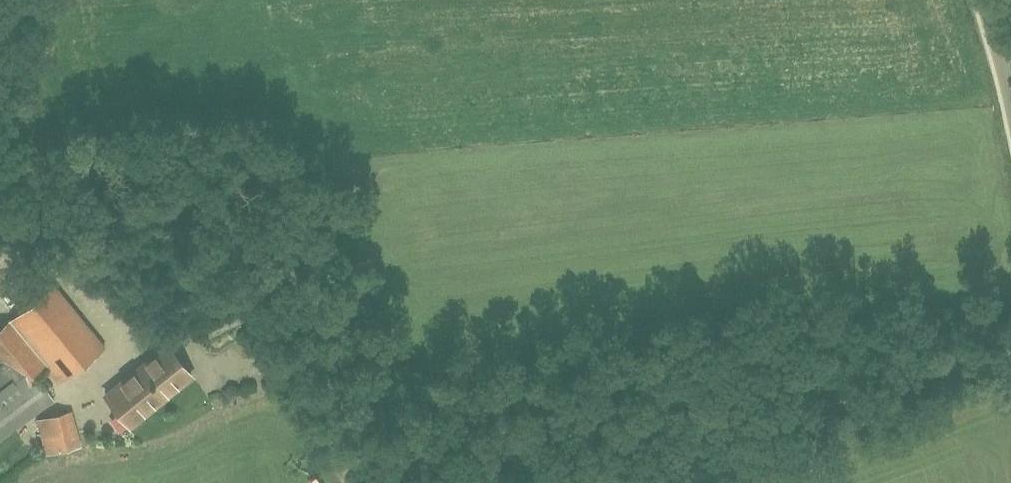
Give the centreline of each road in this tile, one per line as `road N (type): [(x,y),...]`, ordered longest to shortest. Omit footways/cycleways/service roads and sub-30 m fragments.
road 1 (track): [(0,174),(204,156),(264,222),(341,408),(441,482)]
road 2 (track): [(611,482),(1010,359)]

